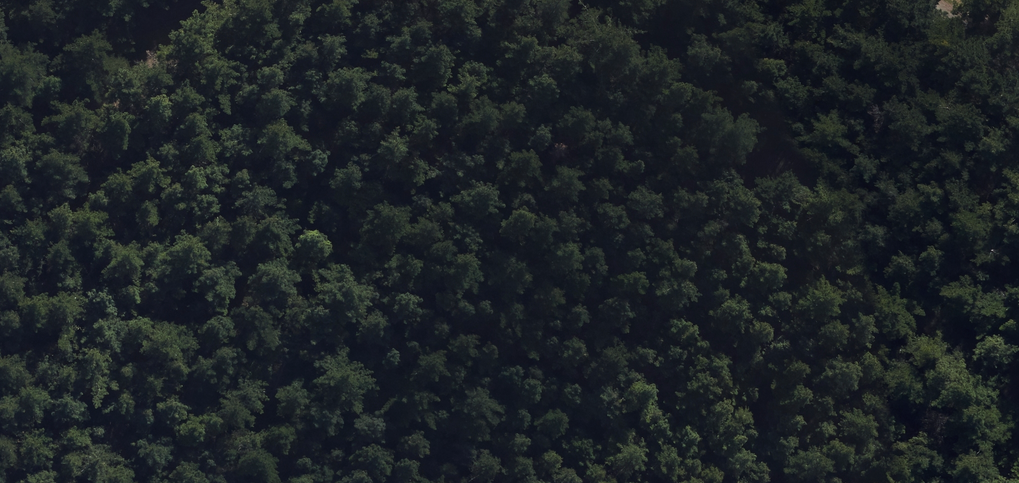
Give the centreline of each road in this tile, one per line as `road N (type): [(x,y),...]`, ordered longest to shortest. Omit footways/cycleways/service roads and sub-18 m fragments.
road 1 (track): [(537,0),(709,118),(915,324),(1018,456)]
road 2 (track): [(0,154),(47,131),(208,2)]
road 3 (track): [(0,65),(214,0)]
road 4 (track): [(1018,91),(926,0)]

